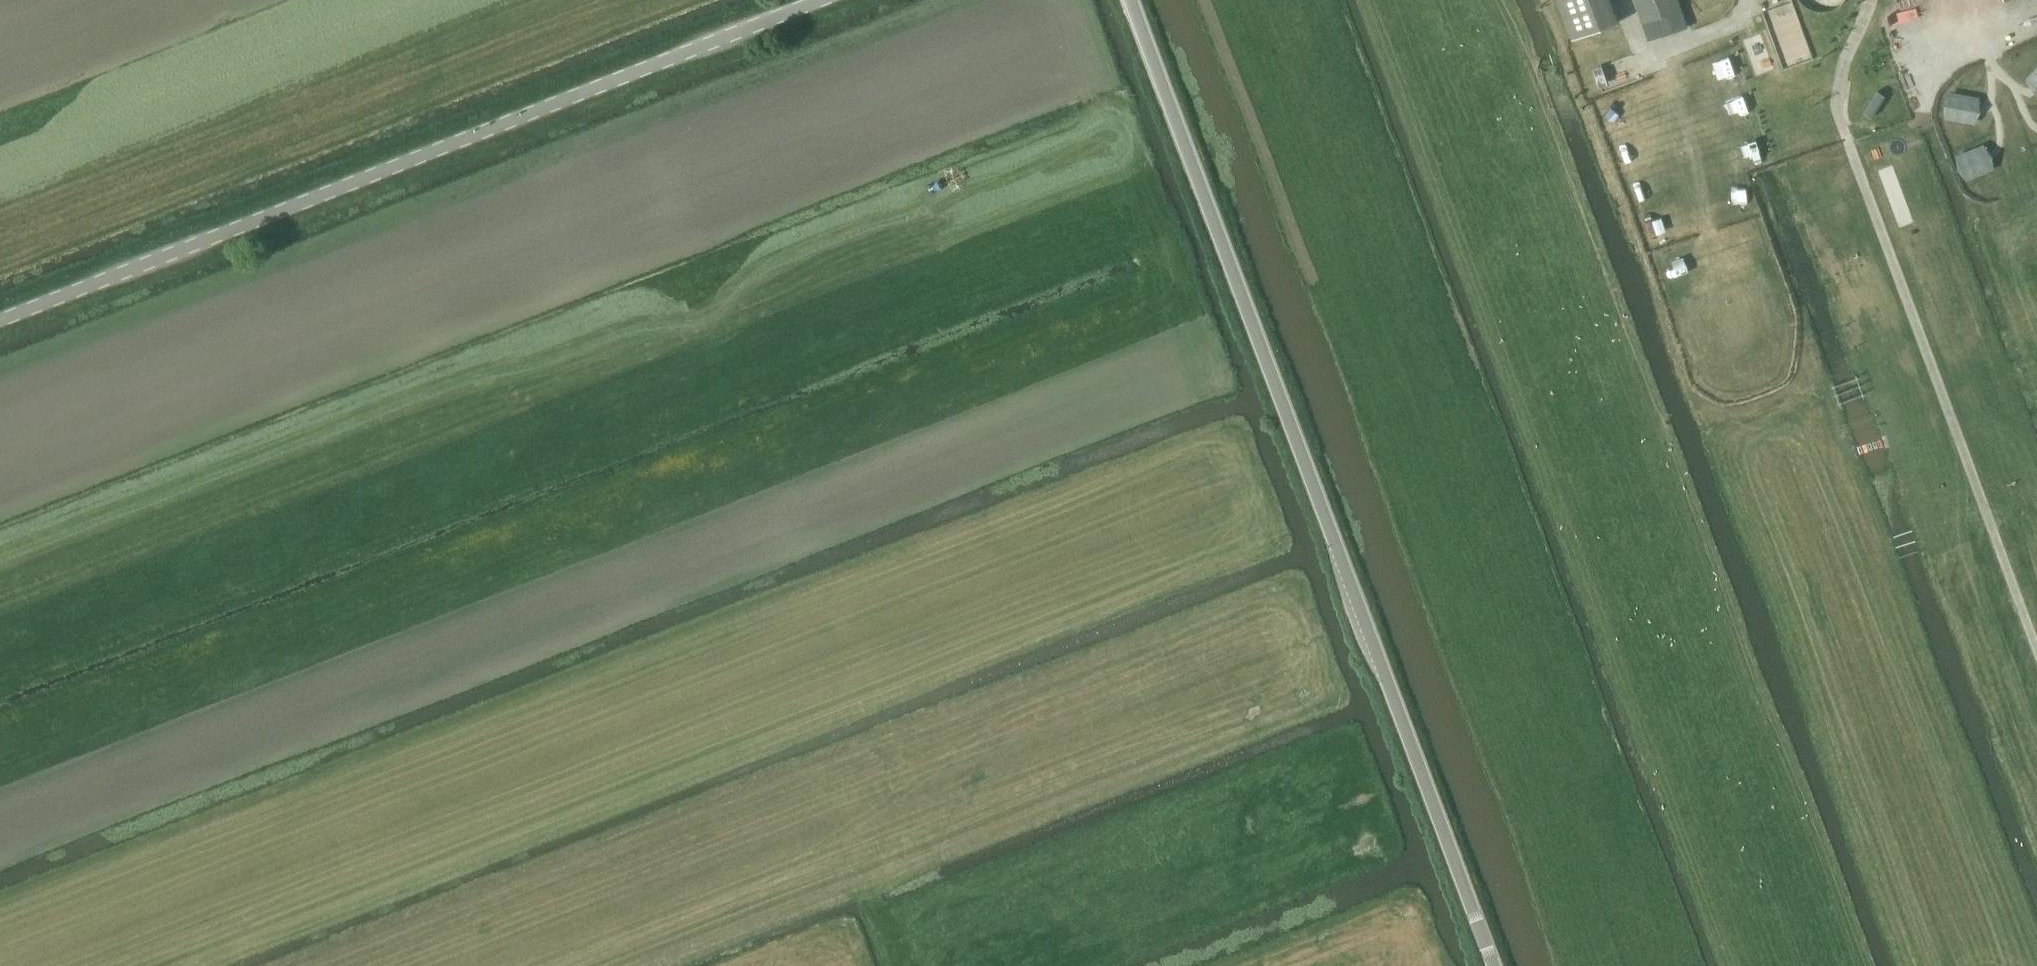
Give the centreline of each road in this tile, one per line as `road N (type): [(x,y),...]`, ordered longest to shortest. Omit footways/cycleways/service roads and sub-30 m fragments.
road 1 (unclassified): [(1496,965),(1132,0)]
road 2 (unclassified): [(0,322),(821,0)]
road 3 (track): [(2036,649),(1840,115),(1844,62),(1868,0)]
road 4 (track): [(1626,0),(1642,47),(1660,53),(1738,23),(1751,0)]

